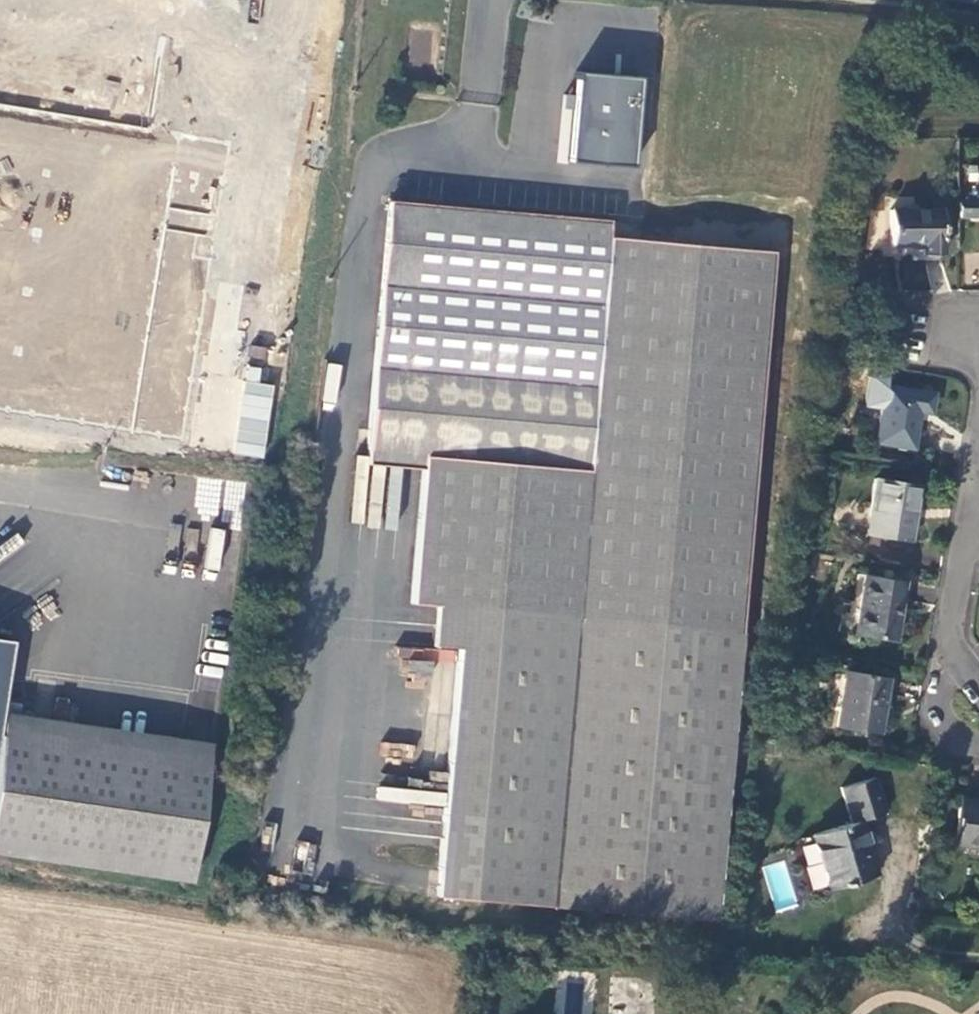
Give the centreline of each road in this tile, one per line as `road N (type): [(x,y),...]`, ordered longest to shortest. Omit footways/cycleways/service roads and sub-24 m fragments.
road 1 (residential): [(978,678),(951,643),(978,470)]

